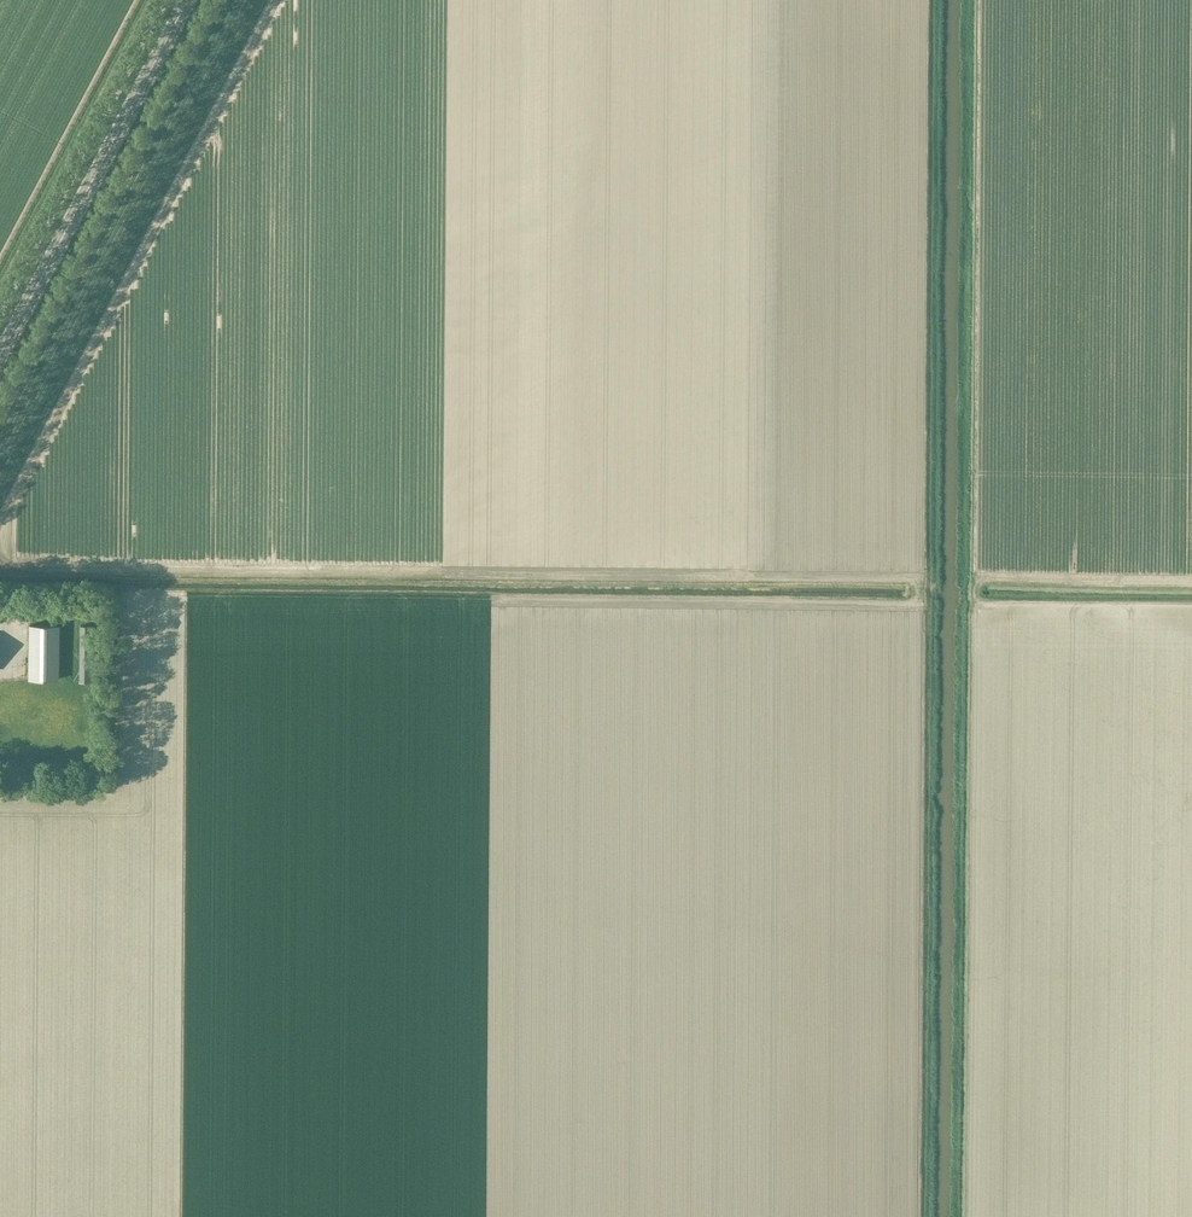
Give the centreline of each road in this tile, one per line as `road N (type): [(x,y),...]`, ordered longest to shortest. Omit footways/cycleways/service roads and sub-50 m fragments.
road 1 (secondary): [(0,356),(188,0)]

